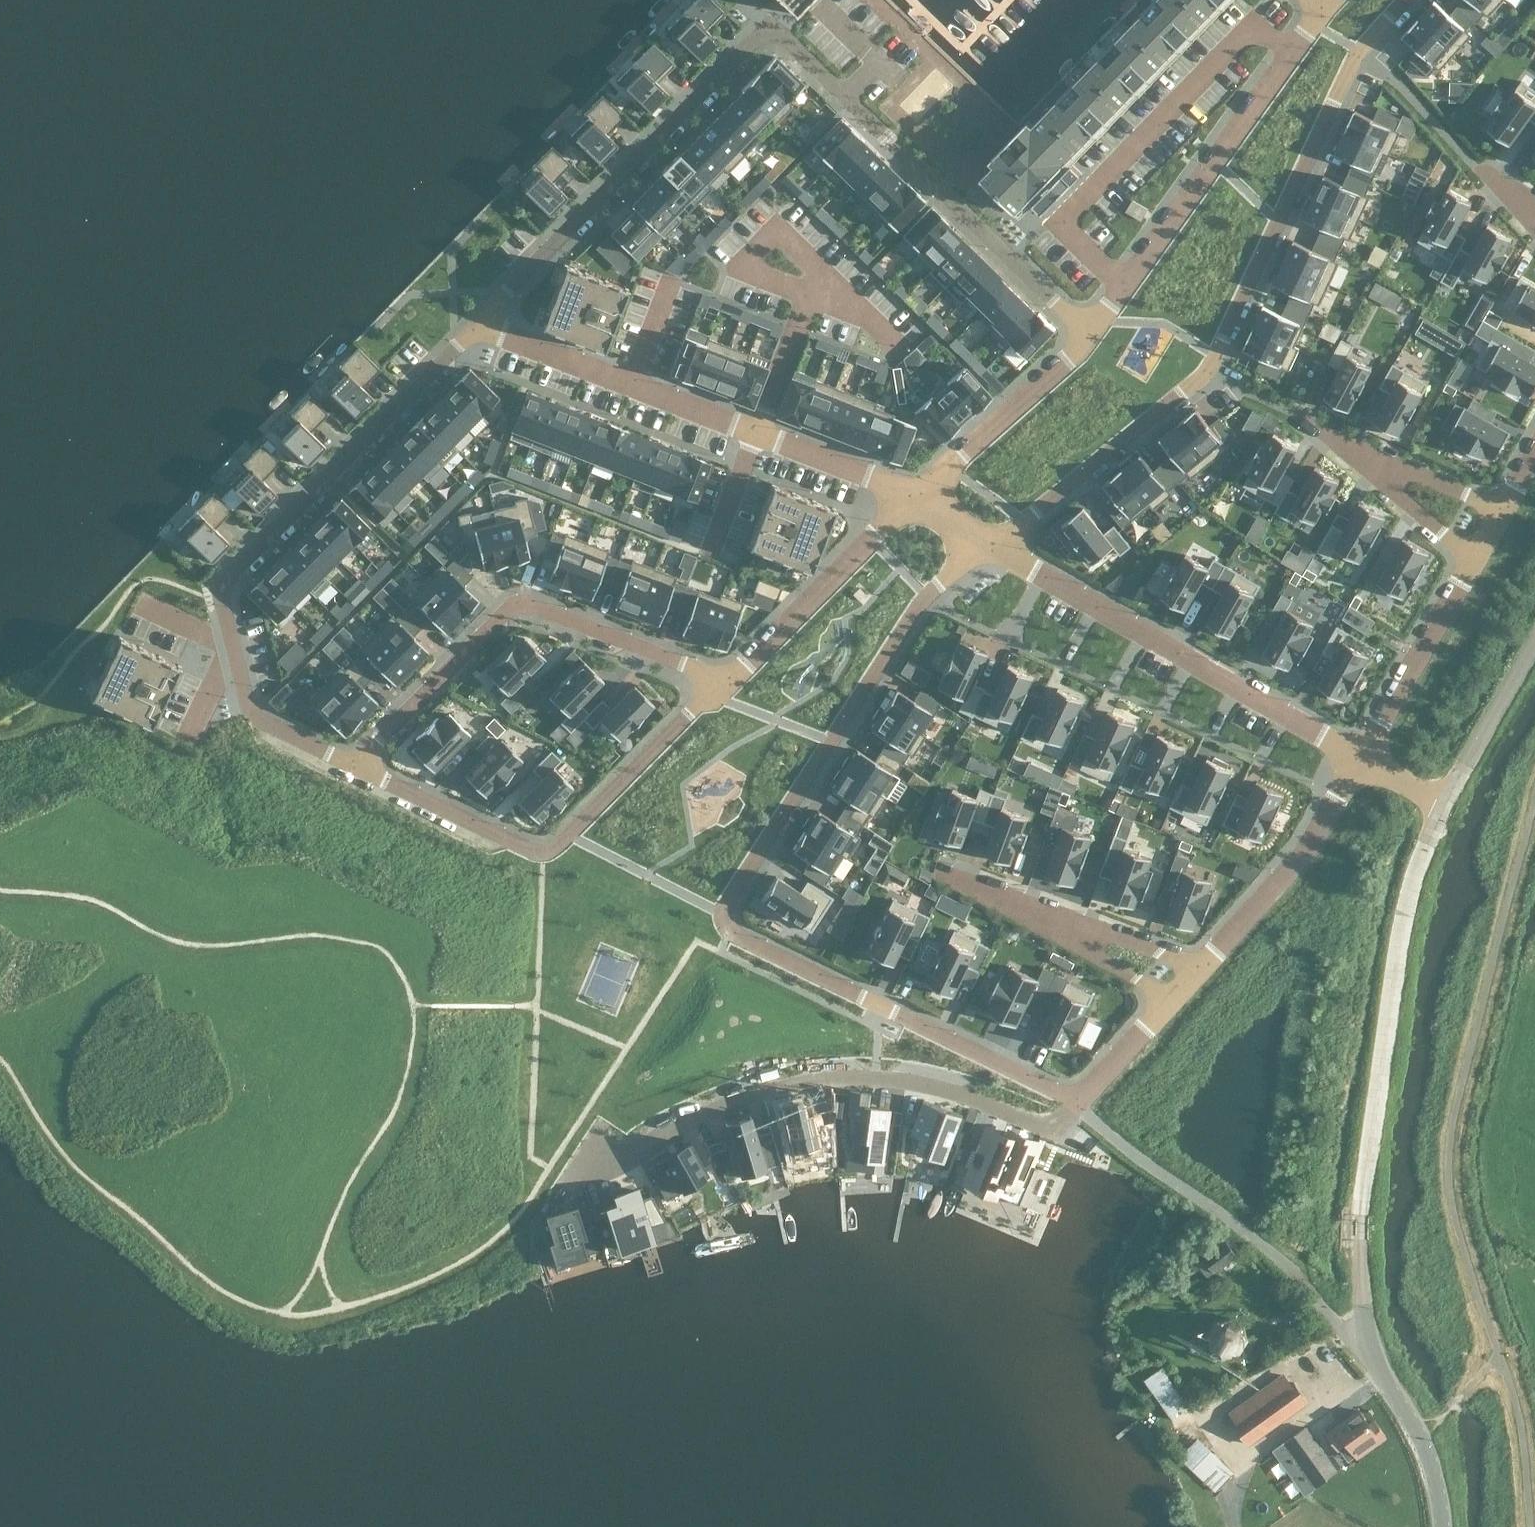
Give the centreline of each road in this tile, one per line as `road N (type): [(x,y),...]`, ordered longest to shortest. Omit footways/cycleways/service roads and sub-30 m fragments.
road 1 (residential): [(998,543),(924,595),(721,912),(728,927),(1080,1100)]
road 2 (residential): [(477,325),(756,44),(771,40),(792,47),(1092,334)]
road 3 (residential): [(998,543),(1201,376),(1348,69),(1403,0)]
road 4 (residential): [(477,325),(232,584),(233,640),(253,713),(357,767)]
road 5 (residential): [(553,1189),(715,1110),(821,1077),(954,1094),(1053,1131),(1080,1100)]
road 6 (residential): [(918,496),(477,325)]
road 7 (residential): [(718,687),(679,661),(519,603),(357,767)]
road 8 (residential): [(357,767),(543,854),(718,687)]
road 9 (residential): [(1361,752),(998,543)]
road 10 (residential): [(1092,334),(1321,12)]
road 11 (tertiary): [(1370,1164),(1406,914),(1446,801)]
road 12 (residential): [(718,687),(918,496)]
road 13 (residential): [(1205,963),(1306,852),(1361,752)]
road 14 (tertiary): [(1442,1526),(1419,1435),(1357,1337),(1361,1284)]
road 15 (residential): [(918,496),(1092,334)]
road 16 (residential): [(1361,752),(1474,556)]
road 17 (tertiary): [(1446,801),(1534,651)]
road 18 (residential): [(948,875),(1085,933)]
road 19 (residential): [(1367,462),(1427,478),(1501,512)]
road 20 (residential): [(1367,462),(1474,556)]
road 21 (residential): [(1534,227),(1480,168),(1534,198)]
road 22 (residential): [(1080,1100),(1175,1001)]
road 23 (tertiary): [(1370,1164),(1350,1207),(1349,1249),(1361,1284)]
road 24 (residential): [(1085,933),(1205,963)]
road 25 (tertiary): [(1361,1284),(1370,1164)]

